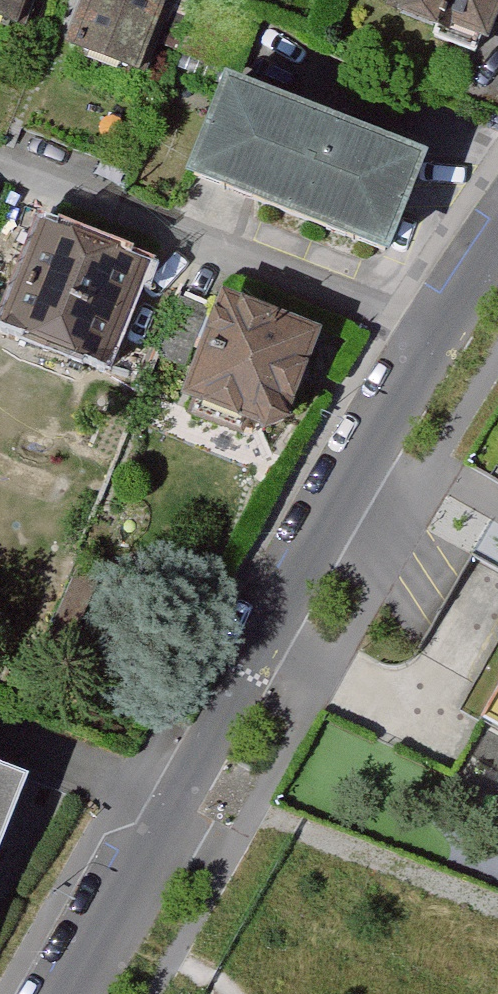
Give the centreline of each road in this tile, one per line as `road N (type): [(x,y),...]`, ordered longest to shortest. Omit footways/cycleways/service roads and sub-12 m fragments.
road 1 (residential): [(433,336),(244,669),(178,817)]
road 2 (residential): [(433,336),(0,170)]
road 3 (residential): [(178,817),(87,993)]
road 4 (residential): [(178,817),(0,745)]

